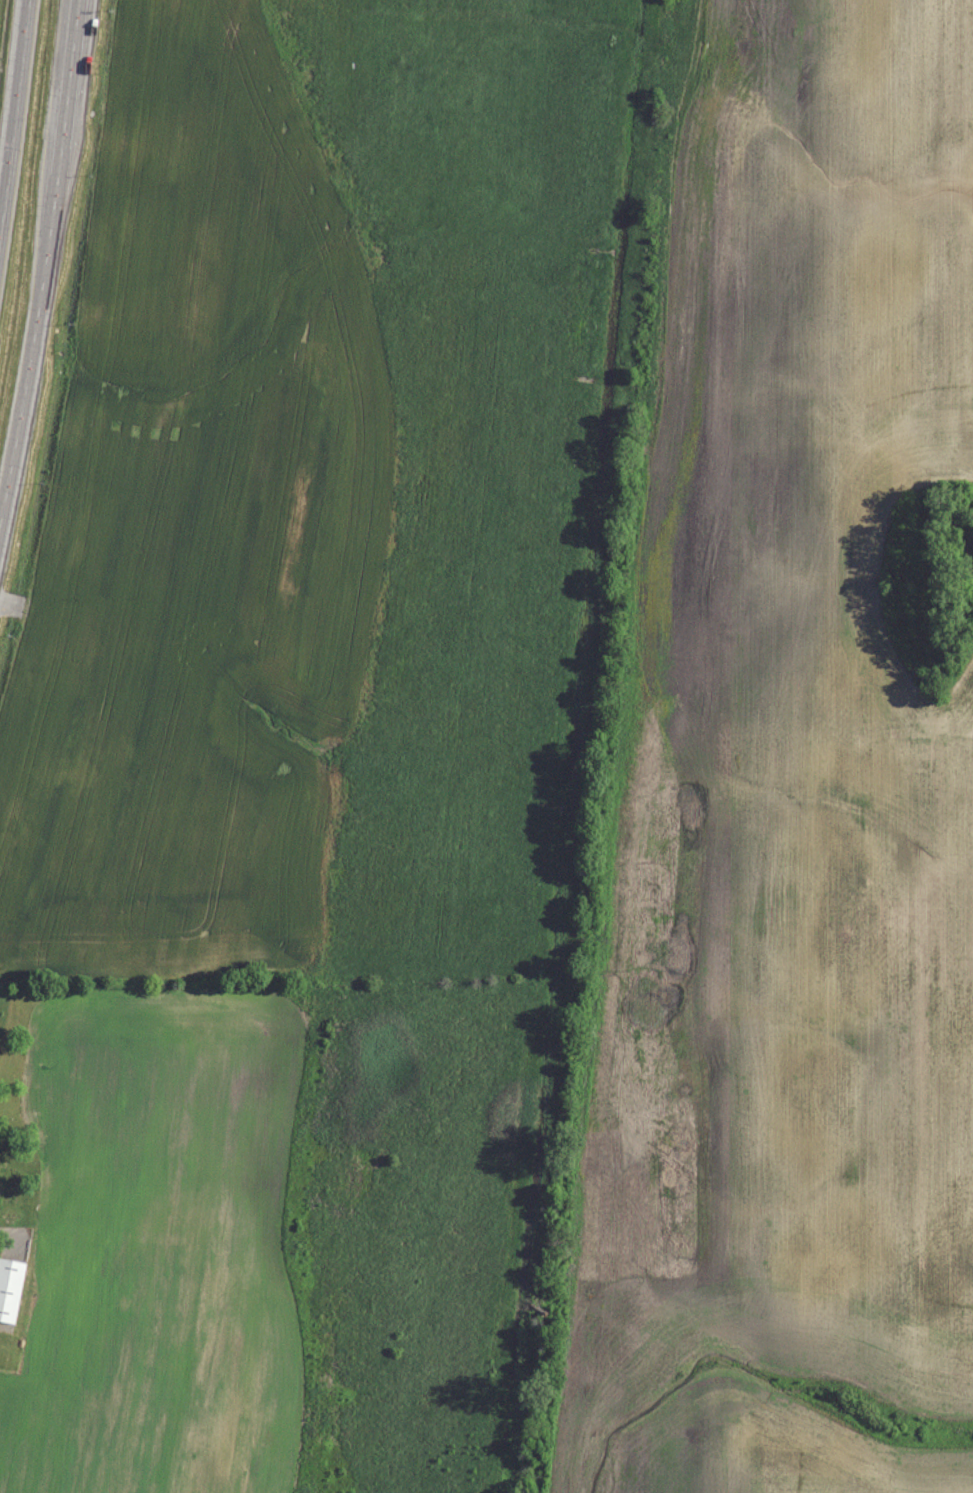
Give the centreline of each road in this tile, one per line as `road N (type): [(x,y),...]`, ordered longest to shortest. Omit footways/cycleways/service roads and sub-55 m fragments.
road 1 (primary): [(0,526),(54,223),(79,0)]
road 2 (primary): [(30,0),(0,233)]

